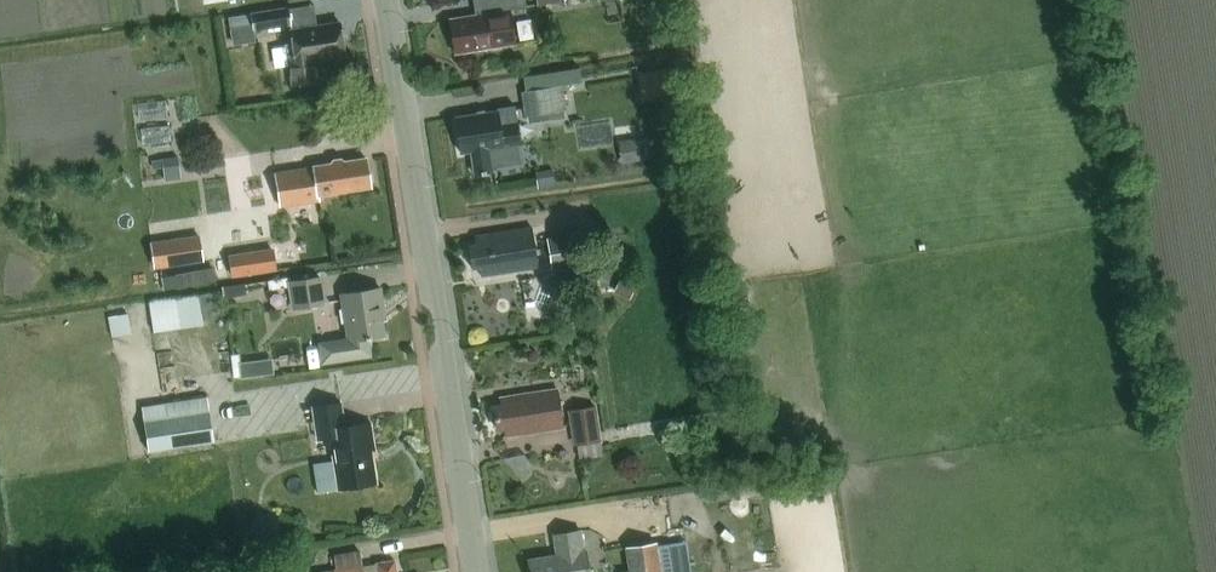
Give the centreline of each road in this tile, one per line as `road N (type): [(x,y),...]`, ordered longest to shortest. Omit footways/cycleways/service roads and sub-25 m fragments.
road 1 (residential): [(475,571),(442,324),(403,110),(388,68),(386,0)]

